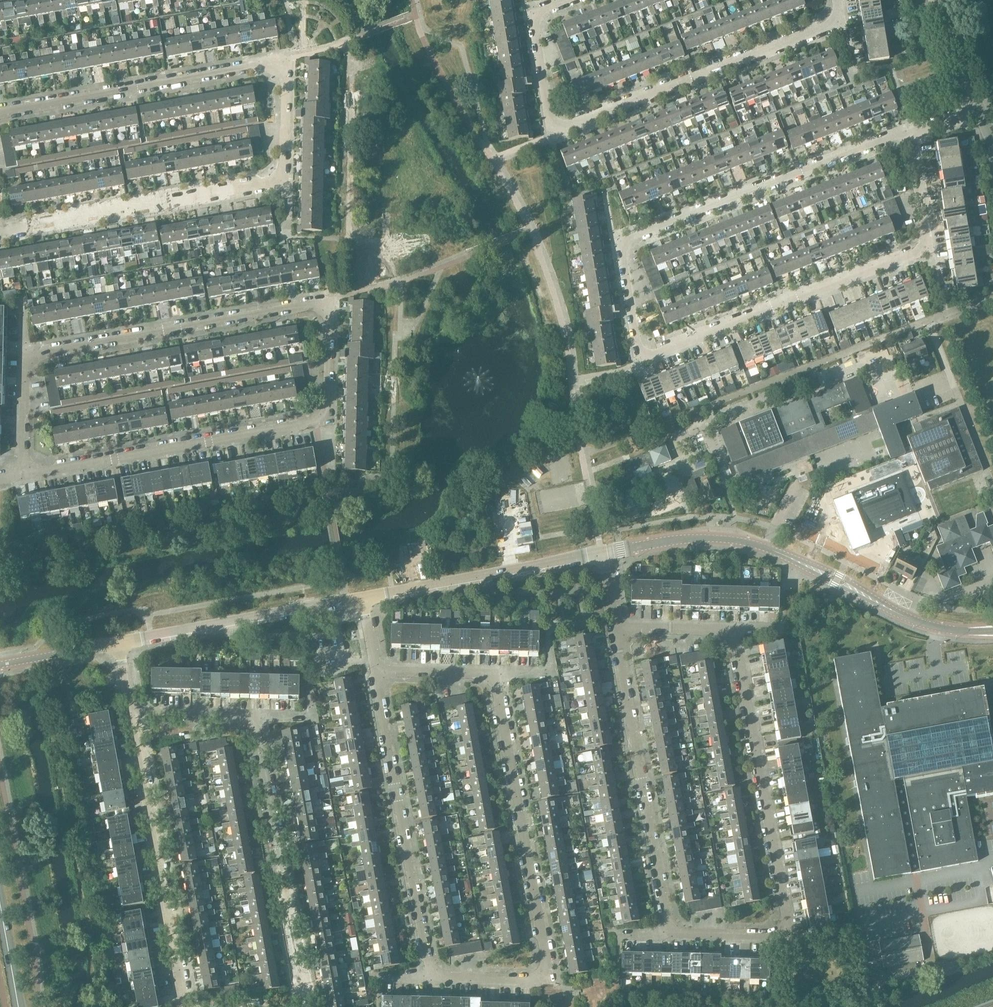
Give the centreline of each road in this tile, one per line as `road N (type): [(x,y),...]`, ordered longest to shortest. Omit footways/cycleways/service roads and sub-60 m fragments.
road 1 (residential): [(23,474),(317,426),(324,412),(325,300),(24,359)]
road 2 (residential): [(643,360),(622,242),(913,129)]
road 3 (residential): [(643,360),(927,249),(913,129)]
road 4 (residential): [(732,629),(787,930),(669,932)]
road 5 (tertiary): [(602,554),(692,539),(737,541),(932,627),(992,632)]
road 6 (residential): [(0,230),(283,179),(284,59)]
road 7 (residential): [(547,983),(490,672)]
road 8 (residential): [(433,980),(376,672)]
road 9 (residential): [(669,932),(615,628)]
road 10 (residential): [(556,131),(841,18)]
road 11 (residential): [(188,1006),(135,718)]
road 12 (residential): [(308,1006),(257,718)]
road 13 (residential): [(0,111),(284,59)]
road 14 (tertiary): [(121,644),(362,600)]
road 15 (tertiary): [(362,600),(602,554)]
road 16 (residential): [(556,131),(538,12),(568,0)]
road 17 (tertiary): [(0,664),(121,644)]
road 18 (residential): [(257,718),(135,718)]

